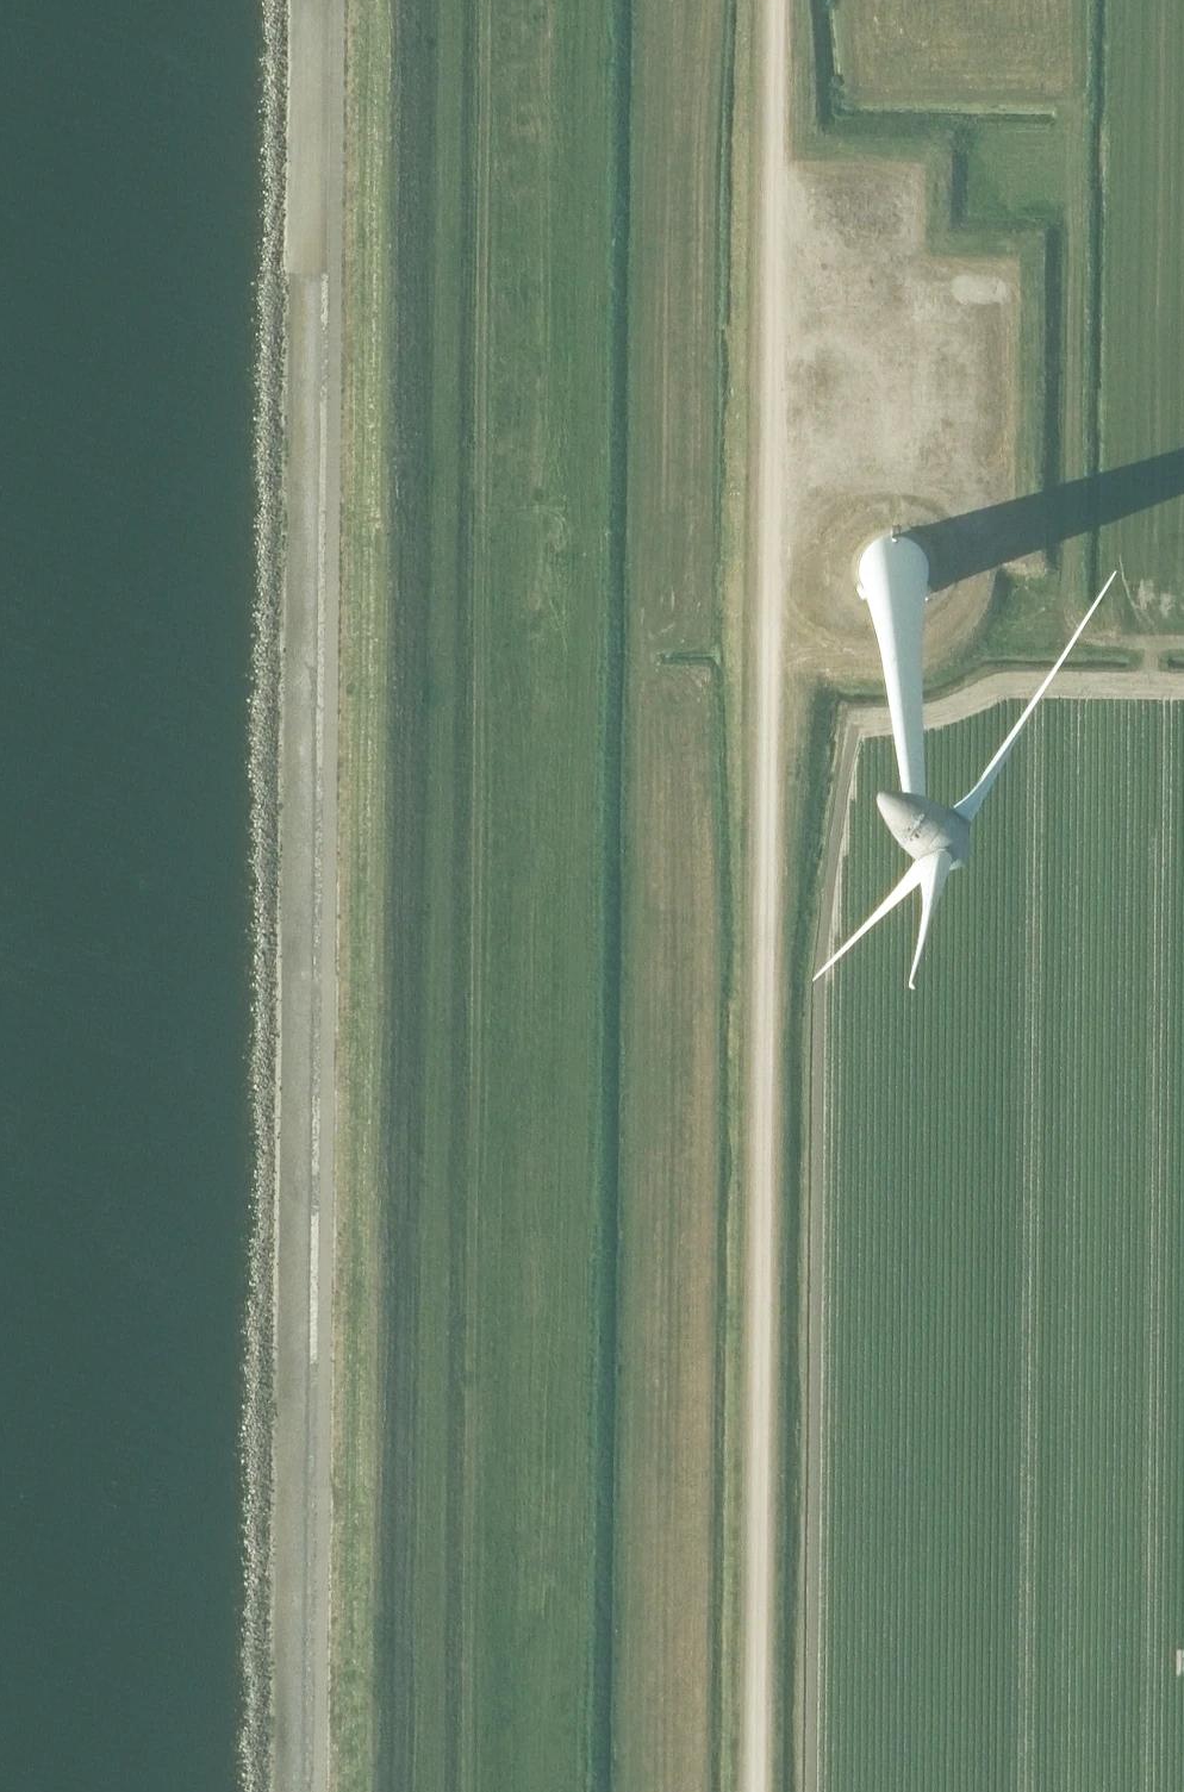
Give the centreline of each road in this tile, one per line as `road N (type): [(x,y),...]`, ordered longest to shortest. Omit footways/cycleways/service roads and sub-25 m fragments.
road 1 (unclassified): [(319,1791),(338,0)]

